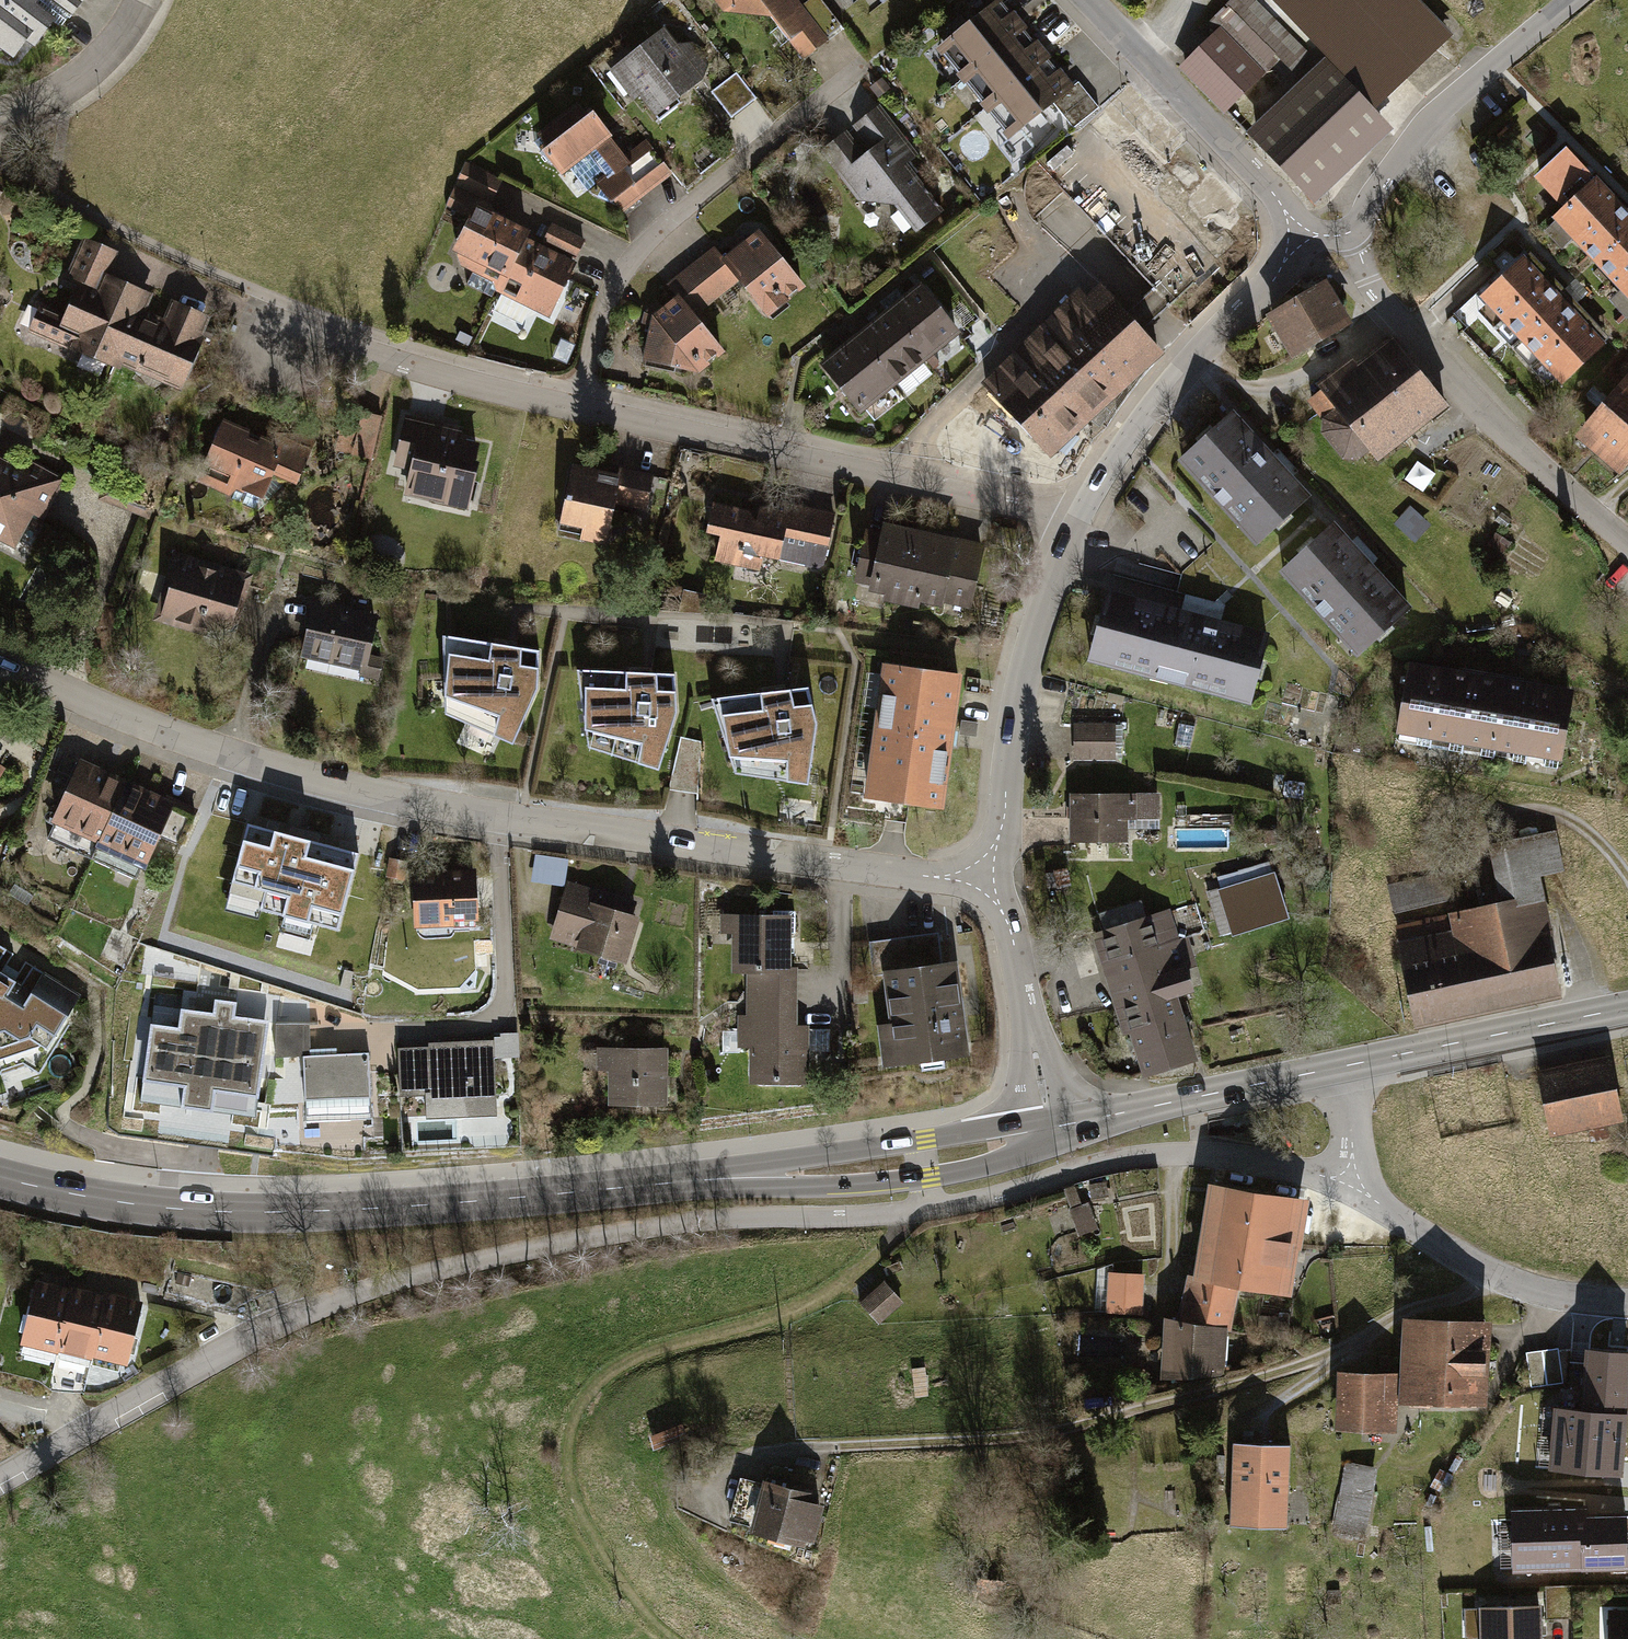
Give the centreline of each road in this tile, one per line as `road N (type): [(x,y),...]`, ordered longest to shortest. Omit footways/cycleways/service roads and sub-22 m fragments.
road 1 (unclassified): [(0,1481),(294,1317),(580,1242),(685,1223),(910,1212),(1162,1152),(1351,1177)]
road 2 (secondary): [(0,1179),(188,1211),(302,1213),(793,1175),(1048,1132)]
road 3 (residential): [(0,660),(195,747),(293,776),(498,815),(992,883)]
road 4 (track): [(1508,1283),(1415,1310),(1277,1374),(1081,1428),(987,1445),(763,1457)]
road 5 (residential): [(1080,519),(573,408),(343,344)]
road 6 (track): [(910,1212),(873,1259),(828,1296),(628,1365),(576,1418),(567,1467),(575,1503),(609,1568),(666,1638)]
road 7 (residential): [(1351,233),(1378,297),(1519,447),(1627,543)]
road 8 (tertiary): [(1080,519),(1027,653),(992,883)]
road 9 (tertiary): [(1299,235),(1274,279),(1153,405),(1080,519)]
road 10 (tertiary): [(1571,0),(1416,135),(1351,233)]
road 11 (tertiary): [(1090,0),(1275,193),(1299,235)]
road 12 (residential): [(1627,1303),(1508,1283),(1396,1217),(1351,1177)]
road 13 (secondary): [(1048,1132),(1339,1067)]
road 14 (secondary): [(1339,1067),(1627,1006)]
road 15 (tertiary): [(992,883),(1013,938),(1048,1132)]
road 16 (residential): [(139,0),(94,63),(60,90),(0,114)]
road 17 (track): [(1255,1434),(1267,1412),(1352,1342)]

